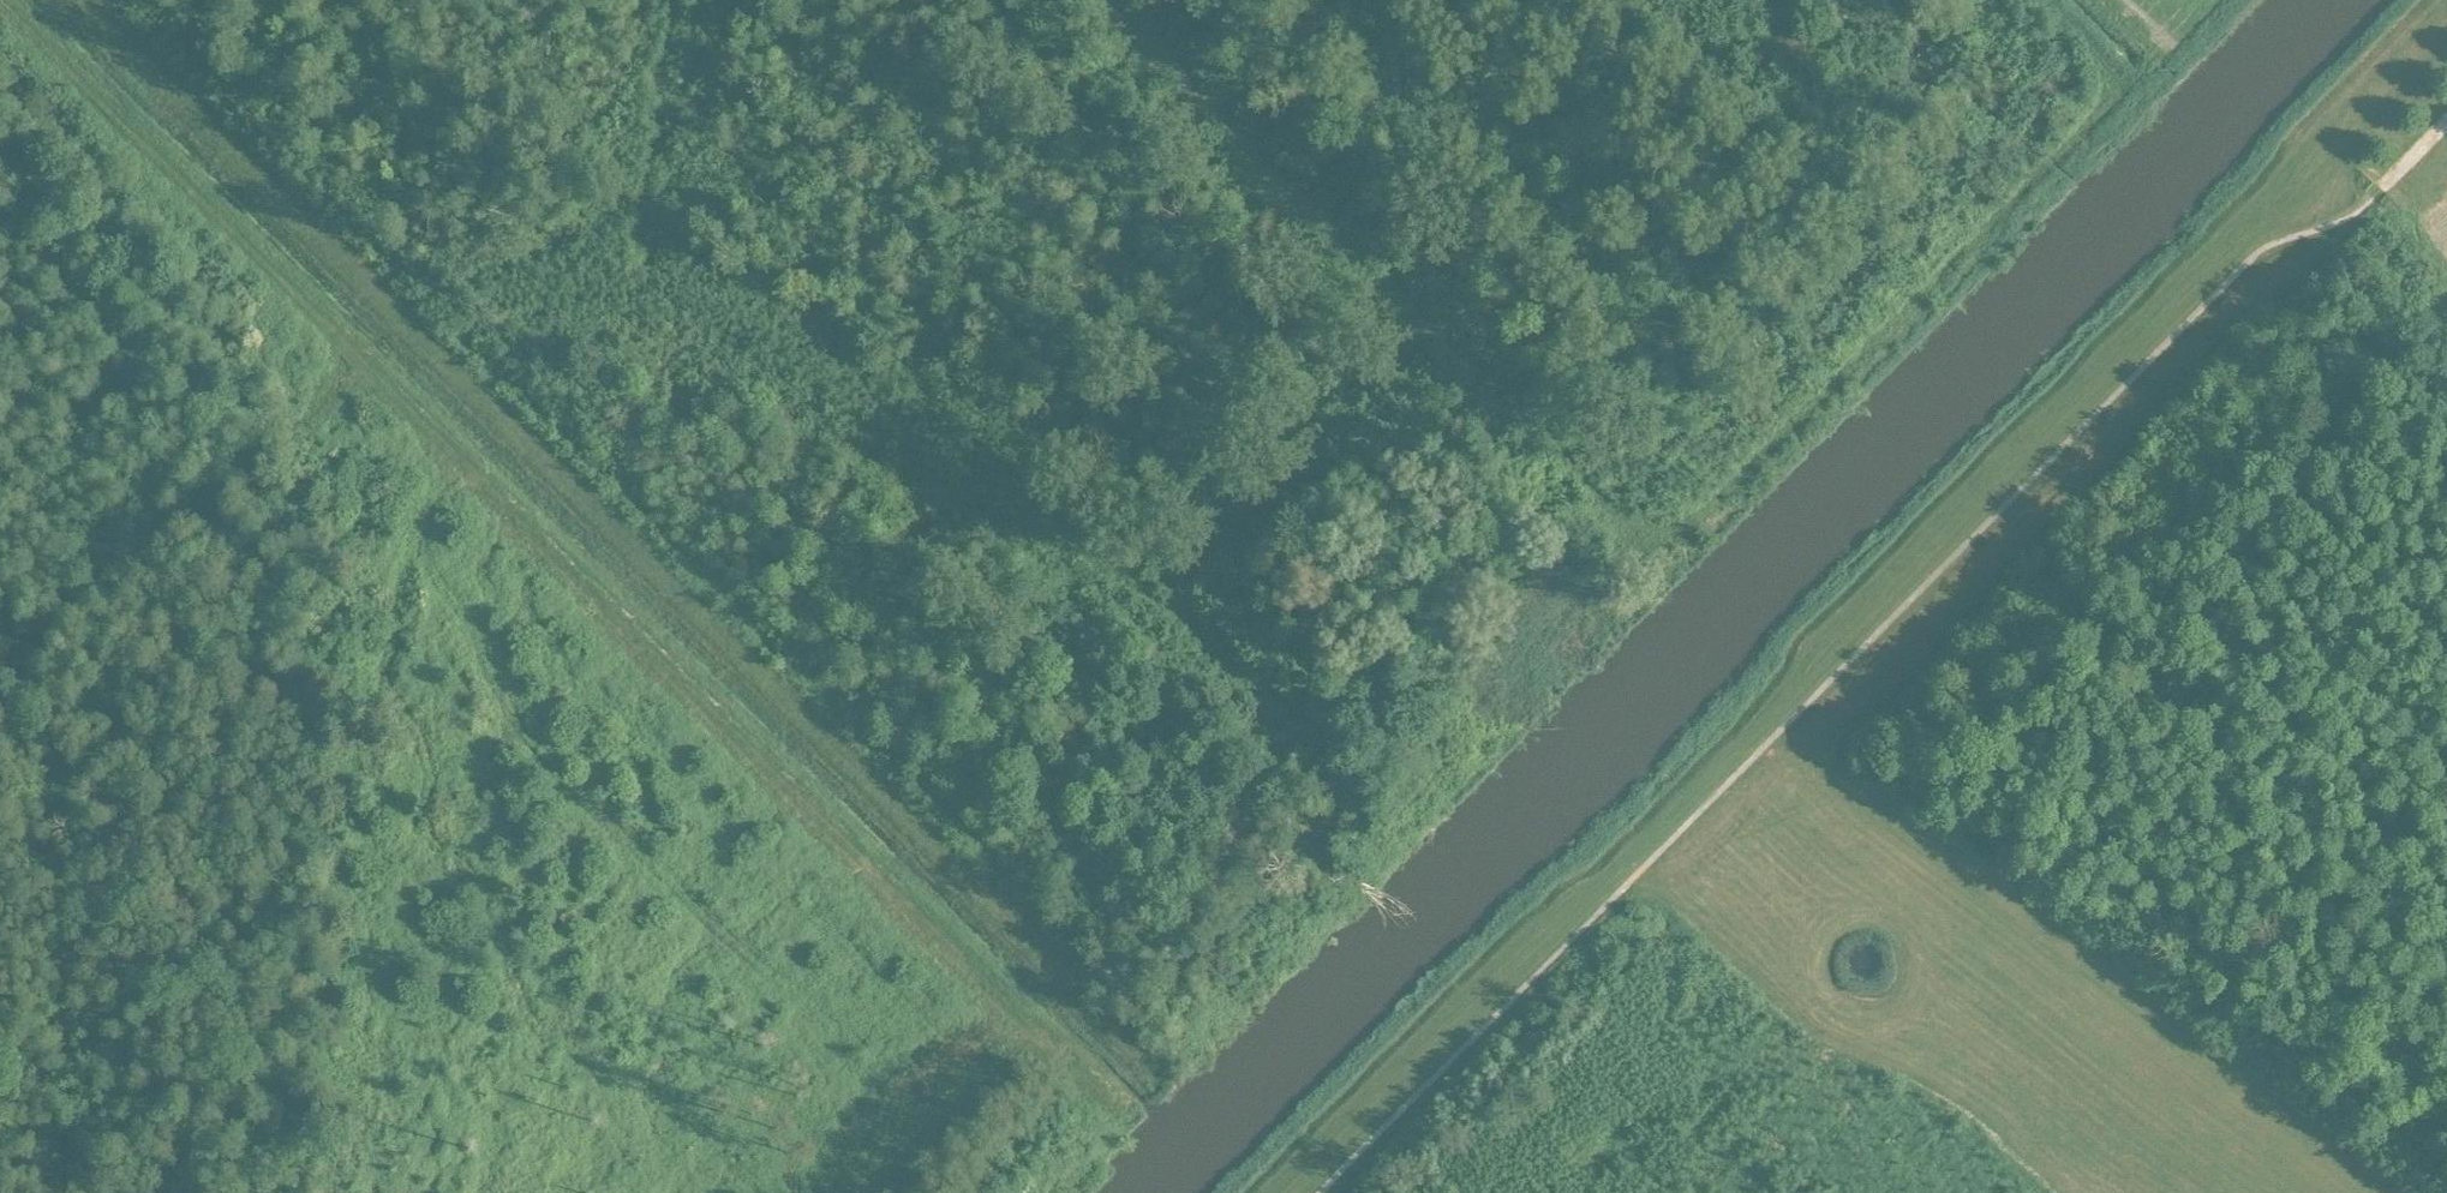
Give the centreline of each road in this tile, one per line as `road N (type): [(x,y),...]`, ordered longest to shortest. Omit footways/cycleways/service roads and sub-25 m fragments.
road 1 (track): [(1779,737),(2383,1192)]

